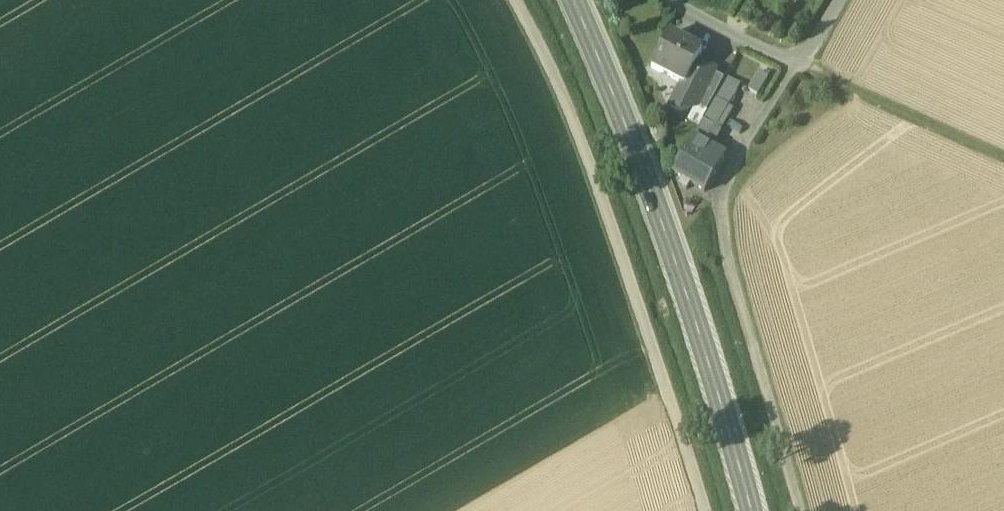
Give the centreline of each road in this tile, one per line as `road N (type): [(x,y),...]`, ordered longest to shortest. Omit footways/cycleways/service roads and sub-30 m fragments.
road 1 (track): [(801,510),(725,247),(724,194),(735,162),(799,62),(1003,160)]
road 2 (track): [(516,0),(576,126),(702,510)]
road 3 (secondary): [(575,0),(678,261),(748,510)]
road 4 (residential): [(666,0),(799,62),(840,0)]

